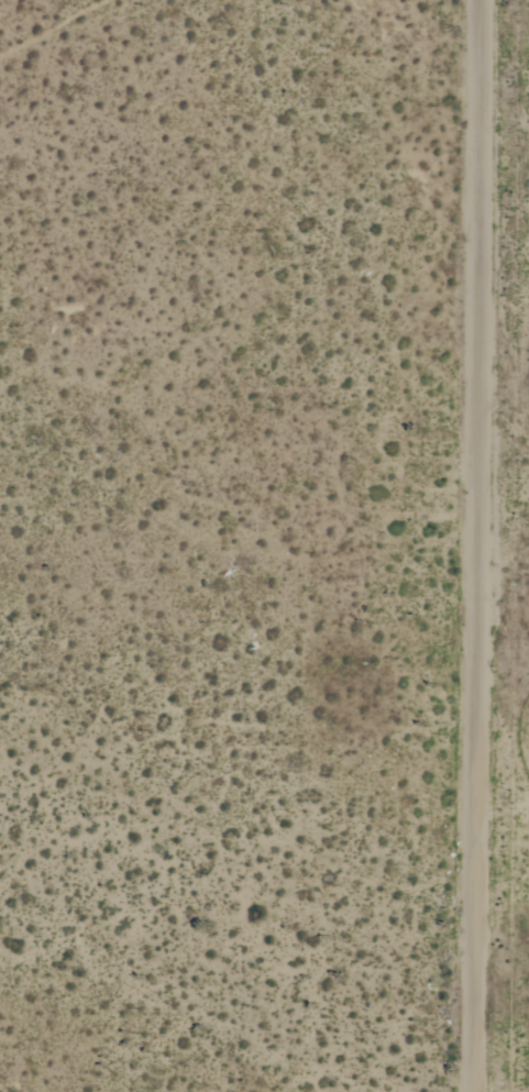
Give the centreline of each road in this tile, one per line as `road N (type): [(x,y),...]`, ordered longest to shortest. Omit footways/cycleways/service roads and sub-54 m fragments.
road 1 (residential): [(464,1091),(476,0)]

